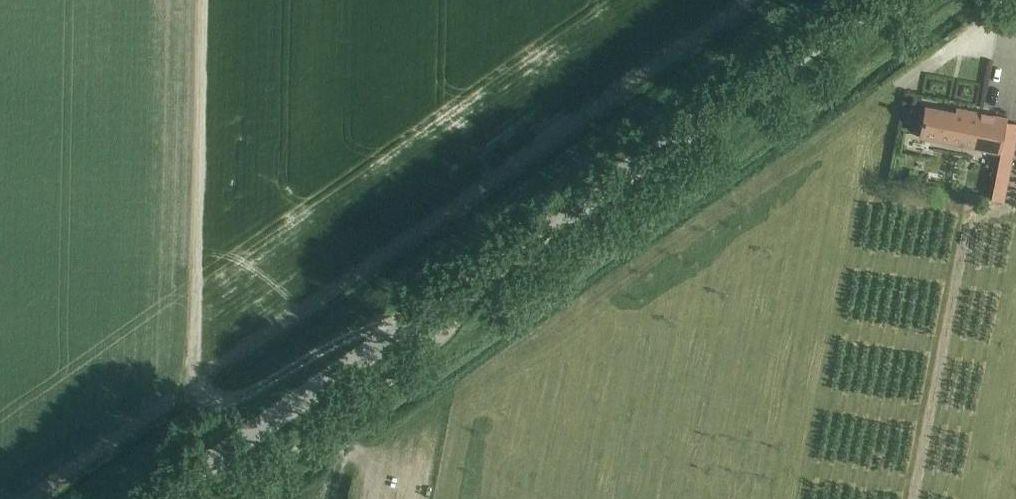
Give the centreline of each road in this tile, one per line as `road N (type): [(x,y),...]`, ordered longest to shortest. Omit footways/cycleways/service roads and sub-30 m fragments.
road 1 (unclassified): [(166,498),(886,0)]
road 2 (track): [(427,318),(354,331),(242,395),(216,399),(201,384),(195,352),(207,0)]
road 3 (track): [(921,498),(973,219),(1006,208),(1015,162)]

